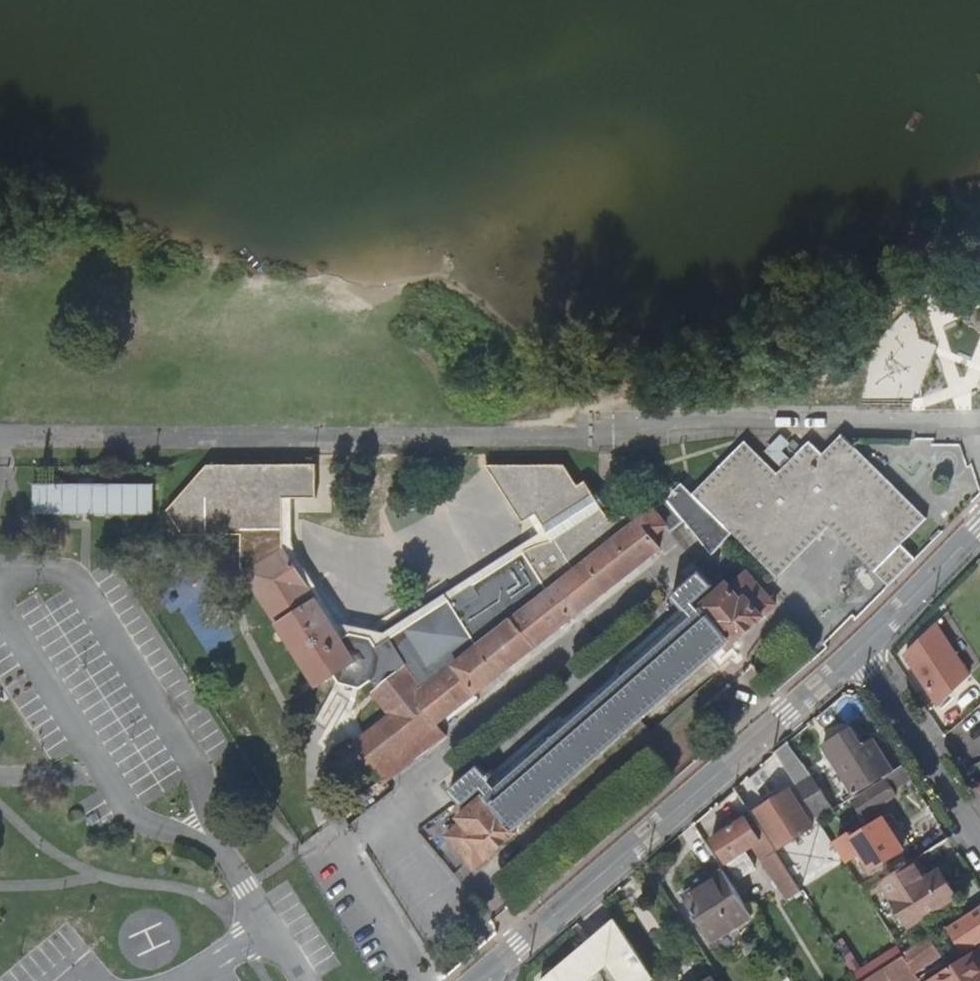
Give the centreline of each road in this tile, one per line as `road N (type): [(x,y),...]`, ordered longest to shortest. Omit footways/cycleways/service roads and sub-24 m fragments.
road 1 (residential): [(863,651),(485,980)]
road 2 (residential): [(863,651),(979,836)]
road 3 (residential): [(979,525),(863,651)]

